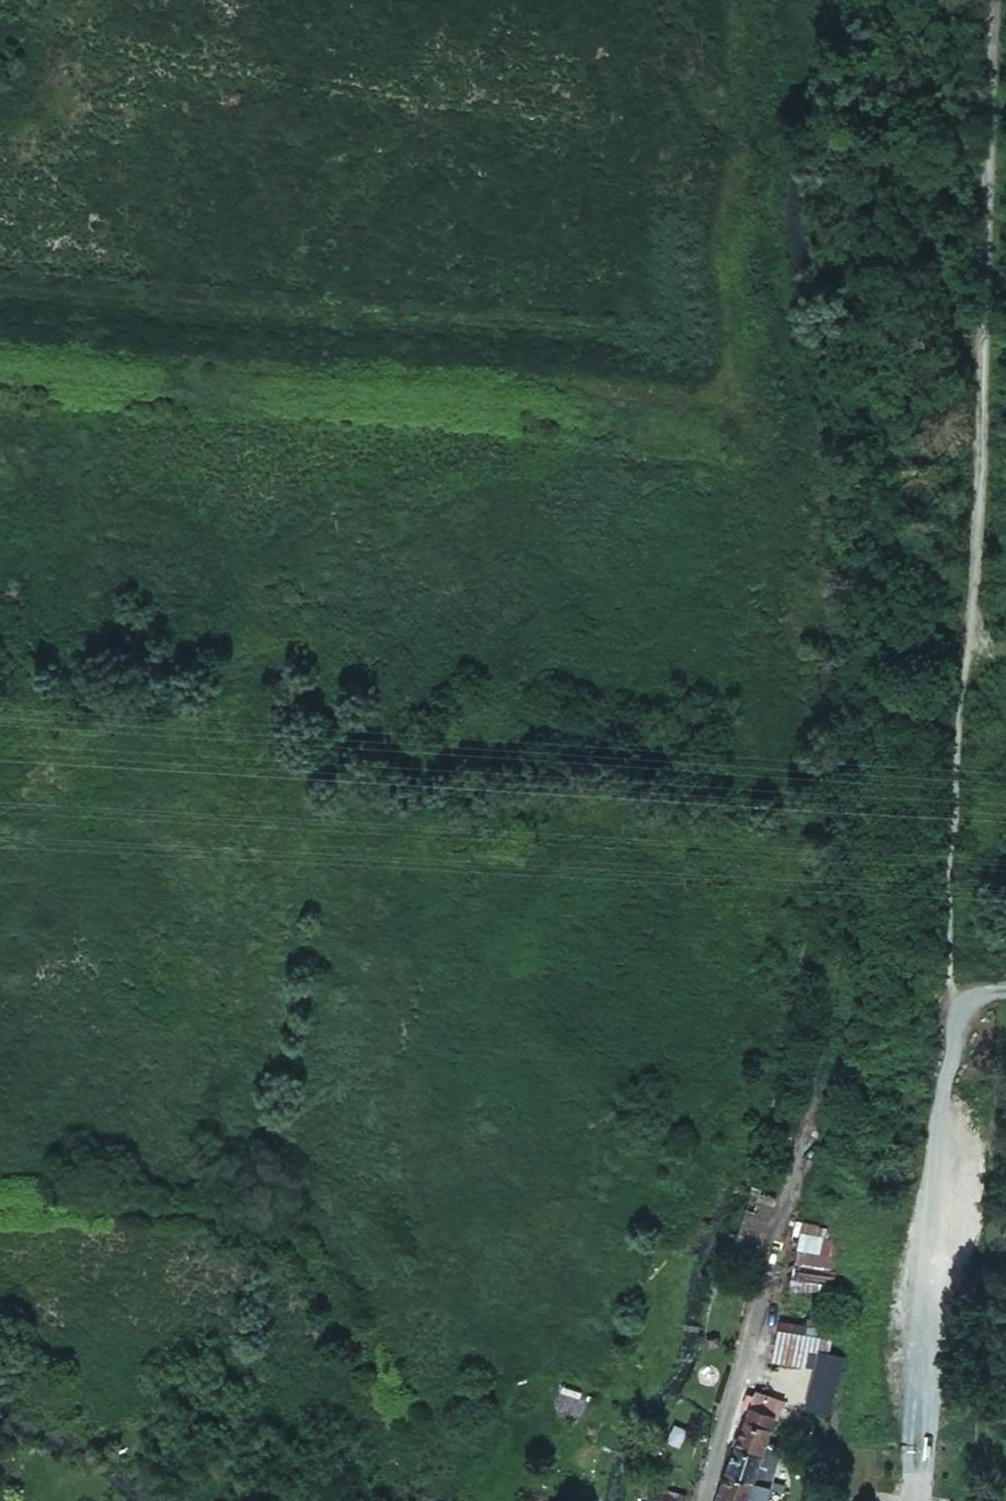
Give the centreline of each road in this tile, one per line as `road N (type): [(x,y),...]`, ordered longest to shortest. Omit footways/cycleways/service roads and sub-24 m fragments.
road 1 (track): [(855,879),(796,1208),(768,1281)]
road 2 (unclassified): [(708,1500),(768,1281)]

